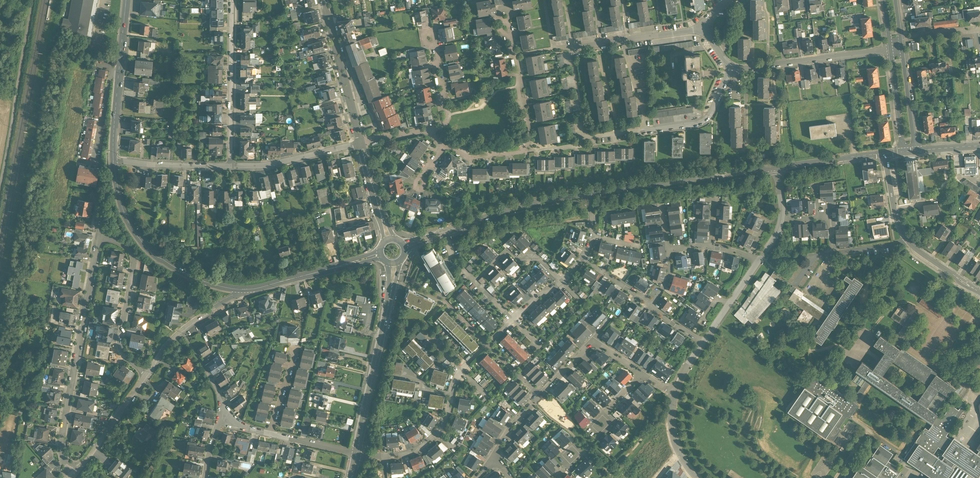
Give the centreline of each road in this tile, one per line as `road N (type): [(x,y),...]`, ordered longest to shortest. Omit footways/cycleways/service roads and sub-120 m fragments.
road 1 (residential): [(702,26),(570,47),(584,139),(702,122),(729,70)]
road 2 (residential): [(99,236),(62,437),(64,460),(77,470)]
road 3 (residential): [(443,149),(469,158),(520,152),(529,142),(503,15)]
road 4 (track): [(0,187),(33,0)]
road 5 (tertiary): [(776,168),(591,194)]
road 6 (residential): [(230,166),(232,0)]
road 7 (residential): [(148,369),(121,340),(132,252),(99,236)]
road 8 (secondary): [(113,160),(122,206),(141,239),(206,282)]
road 9 (residential): [(890,49),(729,70)]
road 10 (secondary): [(126,0),(113,160)]
road 11 (residential): [(650,306),(669,275),(669,251),(711,246),(759,261)]
road 12 (residential): [(325,0),(361,143)]
road 13 (secondary): [(356,453),(387,314)]
road 14 (residential): [(445,301),(539,396)]
road 15 (residential): [(361,143),(230,166)]
road 16 (residential): [(356,453),(389,457),(420,447),(440,430),(452,394)]
road 17 (residential): [(794,286),(820,256),(906,241)]
road 18 (unclassified): [(77,470),(148,369)]

